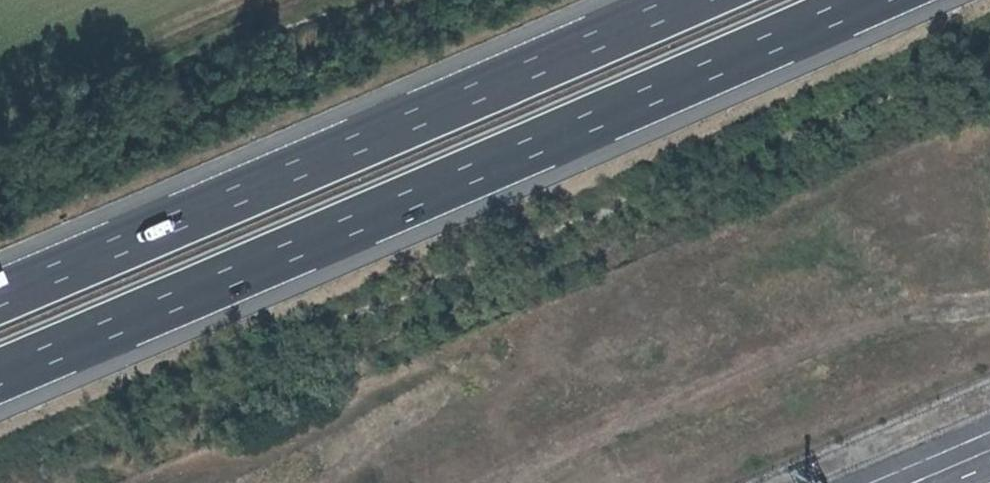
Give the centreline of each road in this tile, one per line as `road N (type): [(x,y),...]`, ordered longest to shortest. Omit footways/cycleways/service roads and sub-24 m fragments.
road 1 (motorway): [(0,371),(858,0)]
road 2 (motorway): [(680,0),(0,294)]
road 3 (track): [(0,127),(161,38),(262,0)]

